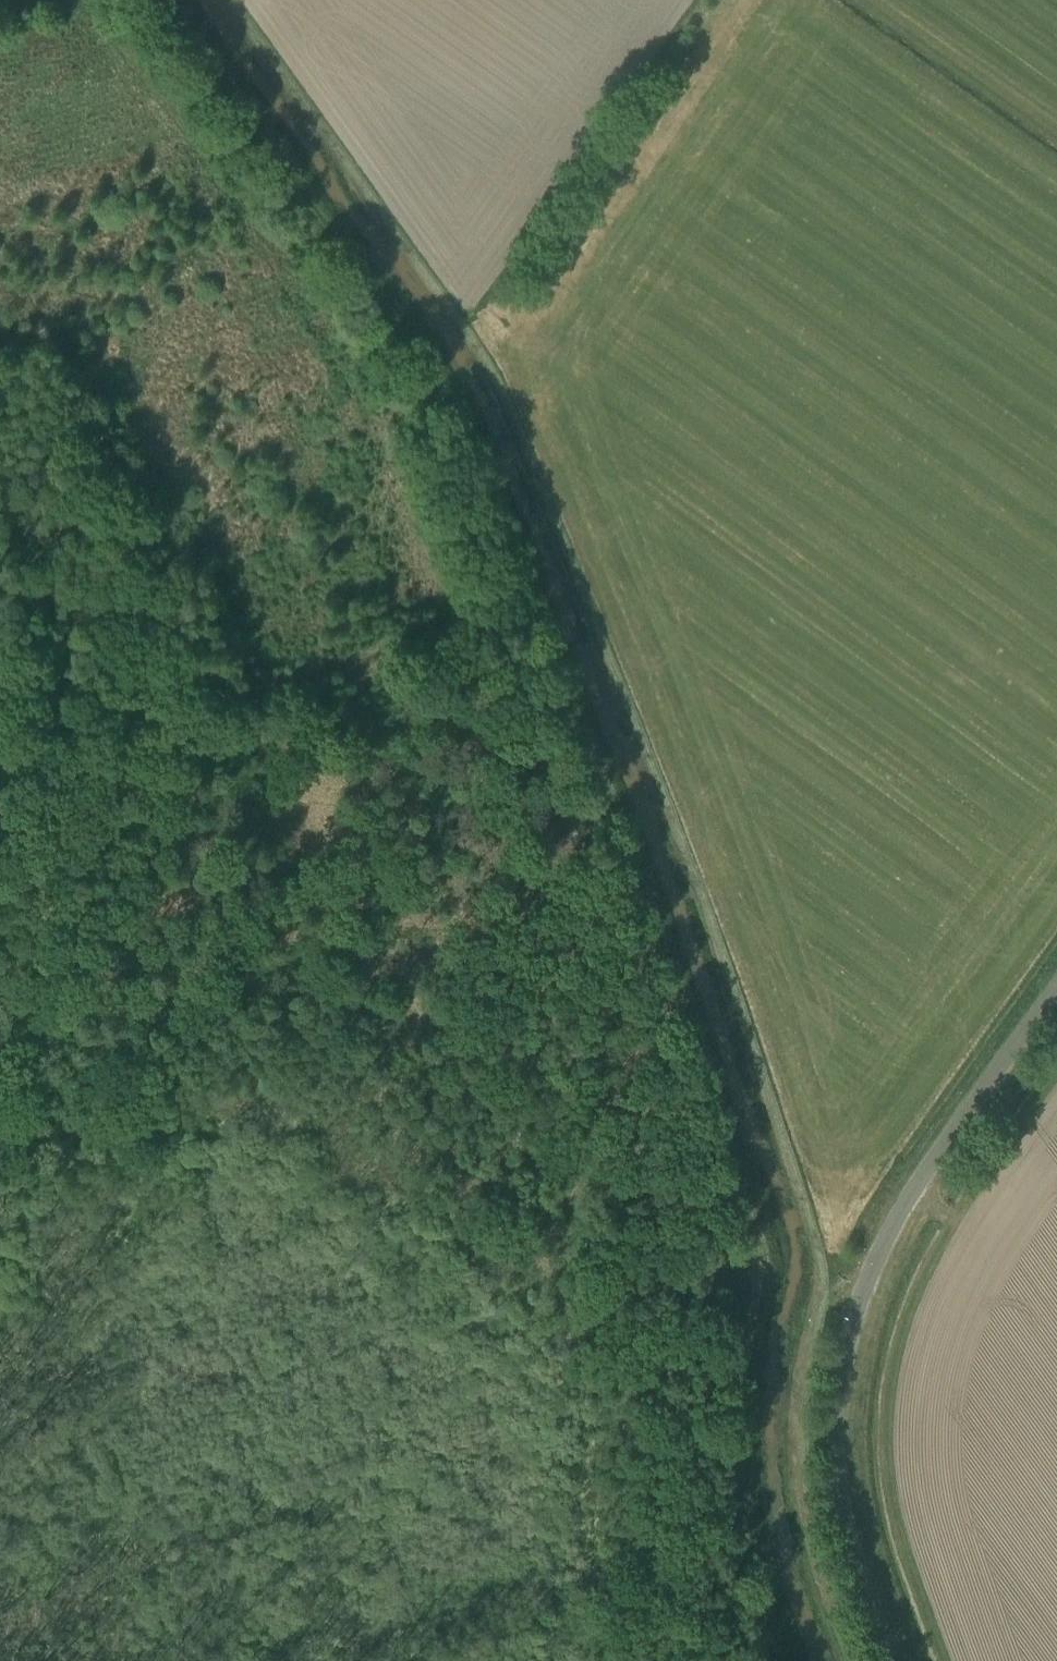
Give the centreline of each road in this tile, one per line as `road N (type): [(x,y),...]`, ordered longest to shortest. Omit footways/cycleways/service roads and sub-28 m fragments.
road 1 (unclassified): [(893,1660),(869,1604),(841,1458),(844,1385),(868,1279),(898,1216),(1056,992)]

